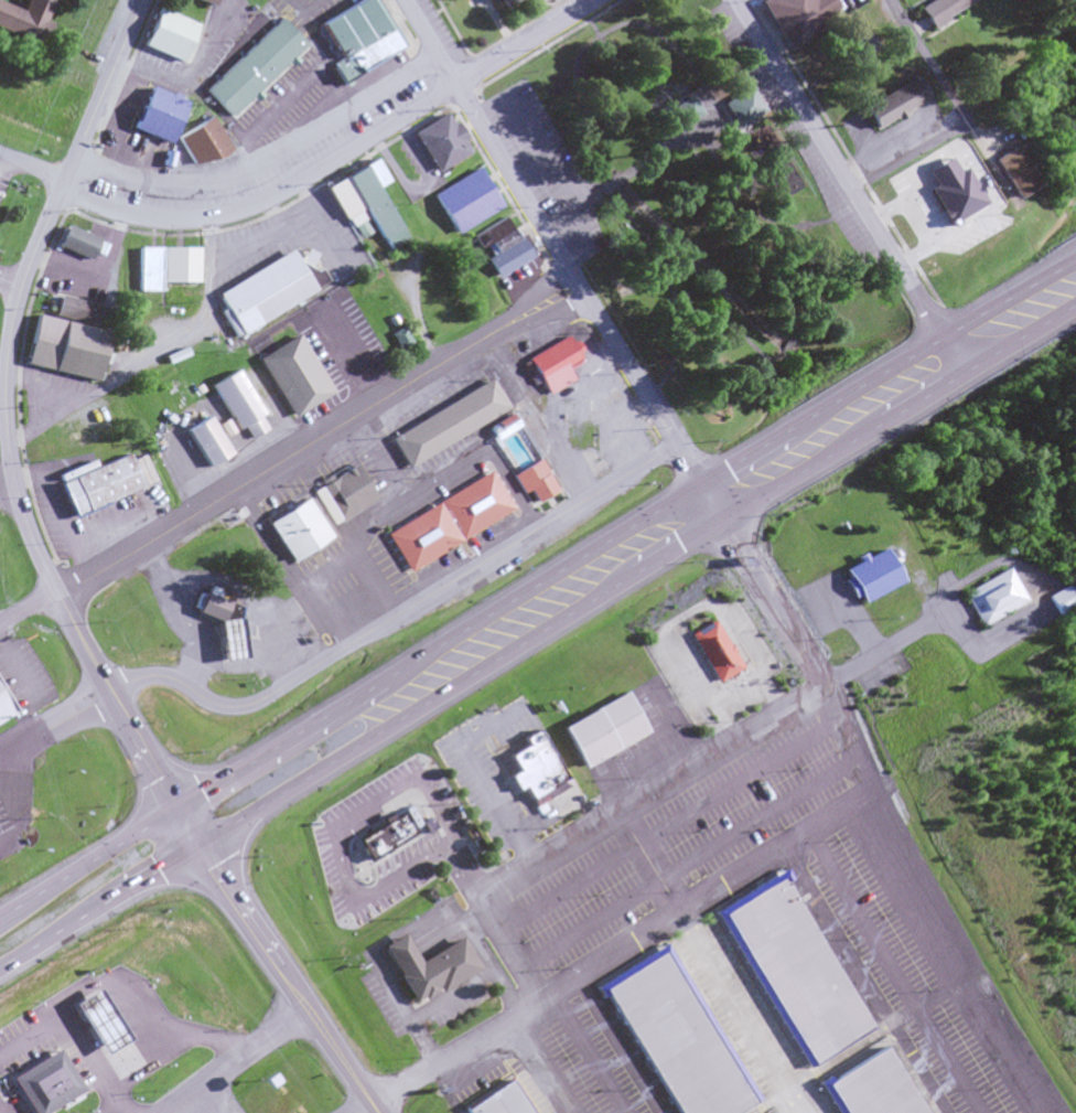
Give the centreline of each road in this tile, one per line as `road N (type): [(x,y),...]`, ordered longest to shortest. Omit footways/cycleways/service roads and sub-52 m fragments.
road 1 (primary): [(195,850),(1075,306)]
road 2 (primary): [(1043,276),(174,811)]
road 3 (residential): [(174,811),(34,546),(3,406),(18,291),(140,0)]
road 4 (residential): [(373,1106),(540,1007),(482,911),(485,887),(815,686)]
road 5 (residential): [(0,620),(579,290)]
road 6 (residential): [(672,442),(254,702),(222,705),(160,674),(110,687)]
road 7 (residential): [(60,184),(163,221),(228,213),(592,0)]
road 8 (residential): [(697,486),(401,0)]
road 9 (residential): [(815,686),(1049,1112)]
road 10 (residential): [(739,0),(942,336)]
road 11 (secondary): [(377,1112),(195,850)]
road 12 (residential): [(697,486),(815,686)]
road 13 (primary): [(0,972),(195,850)]
road 14 (primary): [(174,811),(0,918)]

